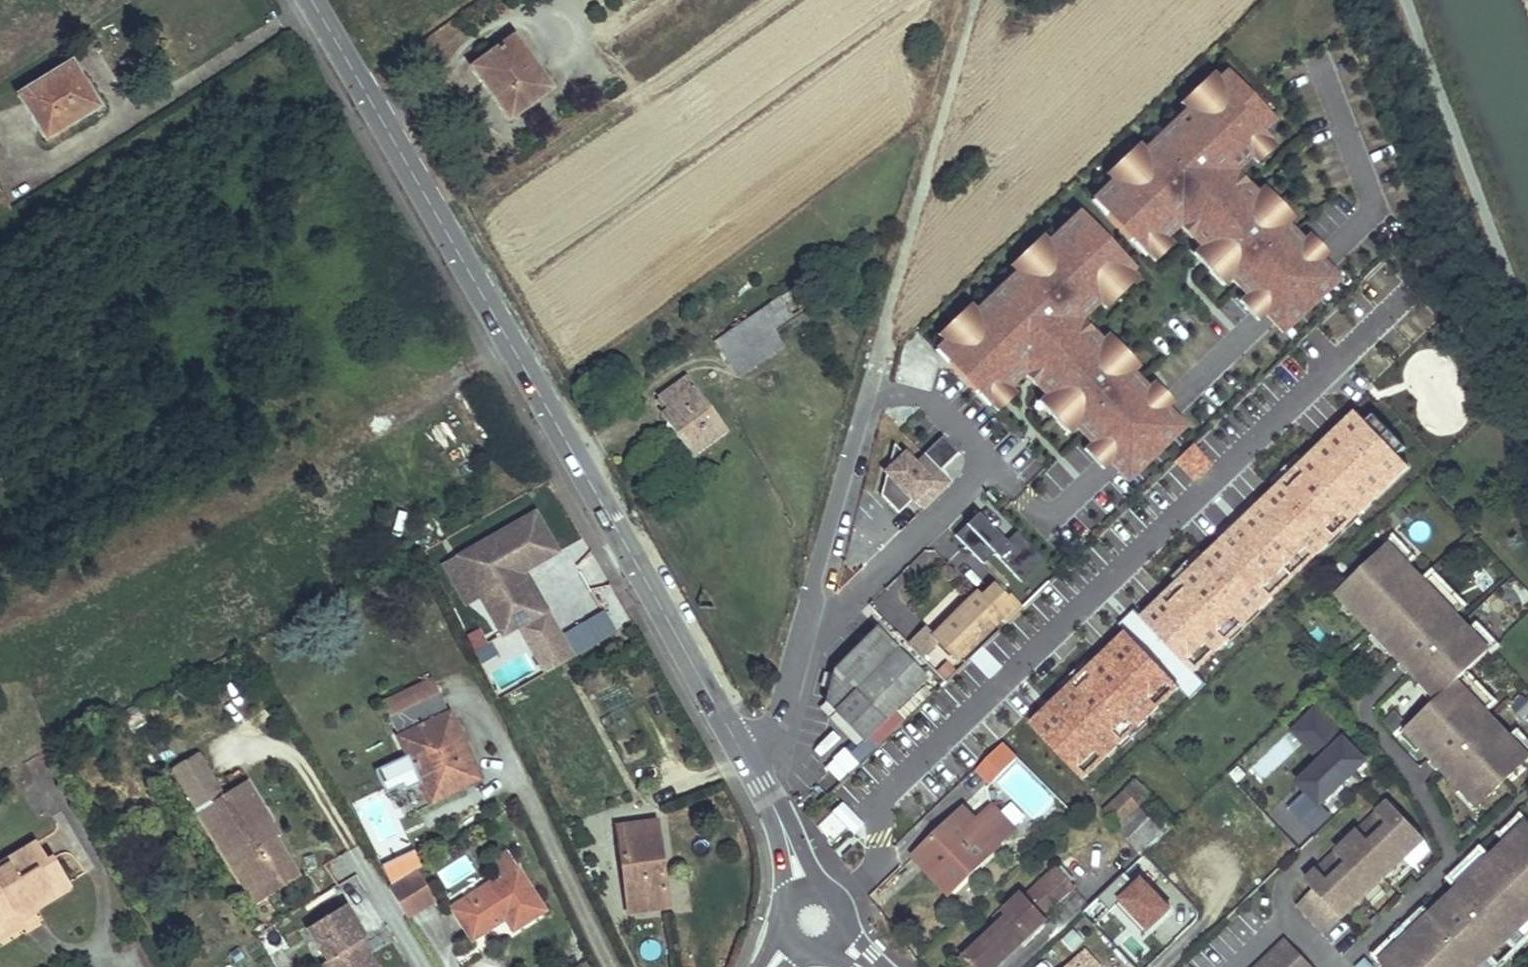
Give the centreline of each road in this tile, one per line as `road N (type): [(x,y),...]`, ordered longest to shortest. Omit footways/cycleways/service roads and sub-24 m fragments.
road 1 (tertiary): [(743,750),(311,0)]
road 2 (residential): [(880,365),(789,693),(776,724),(743,750)]
road 3 (tertiary): [(811,896),(743,750)]

